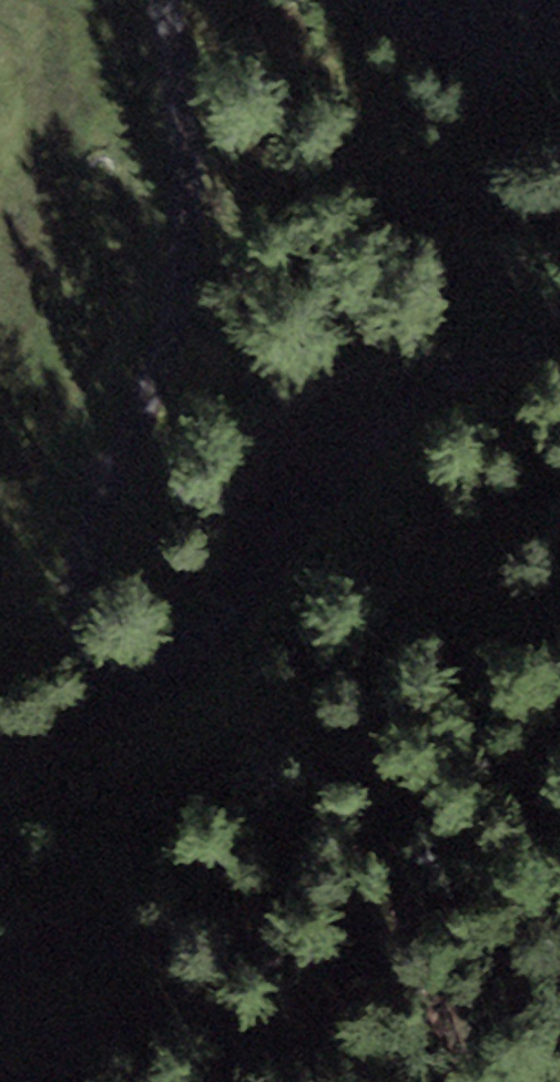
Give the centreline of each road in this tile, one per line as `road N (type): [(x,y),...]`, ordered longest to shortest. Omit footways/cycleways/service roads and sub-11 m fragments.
road 1 (track): [(175,0),(204,158),(201,337),(88,537),(129,716),(559,286)]
road 2 (track): [(129,716),(0,792)]

